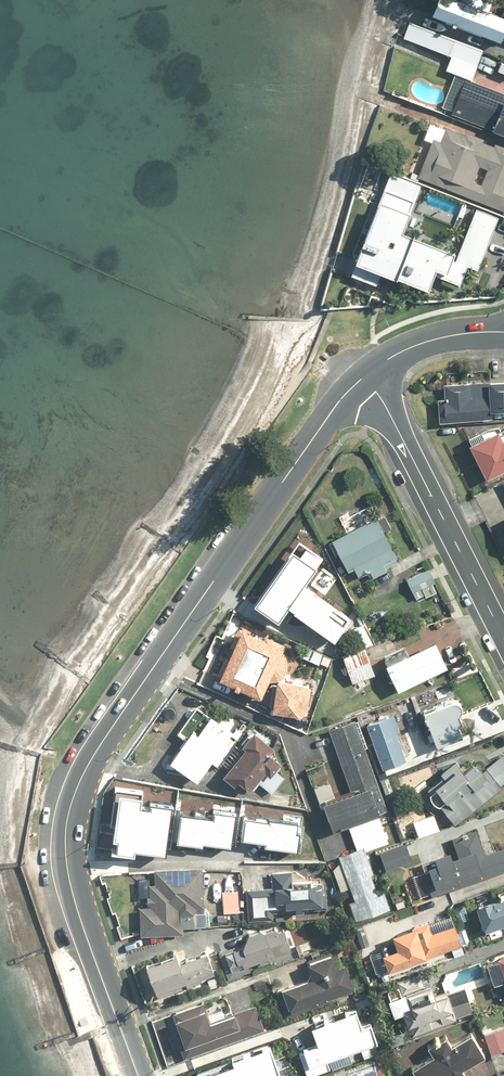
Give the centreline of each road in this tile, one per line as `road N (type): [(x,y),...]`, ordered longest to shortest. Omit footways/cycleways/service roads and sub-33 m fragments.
road 1 (tertiary): [(139,1075),(78,902),(70,857),(75,811),(127,708),(369,371)]
road 2 (secondary): [(369,371),(503,649)]
road 3 (secondary): [(369,371),(434,339),(503,331)]

